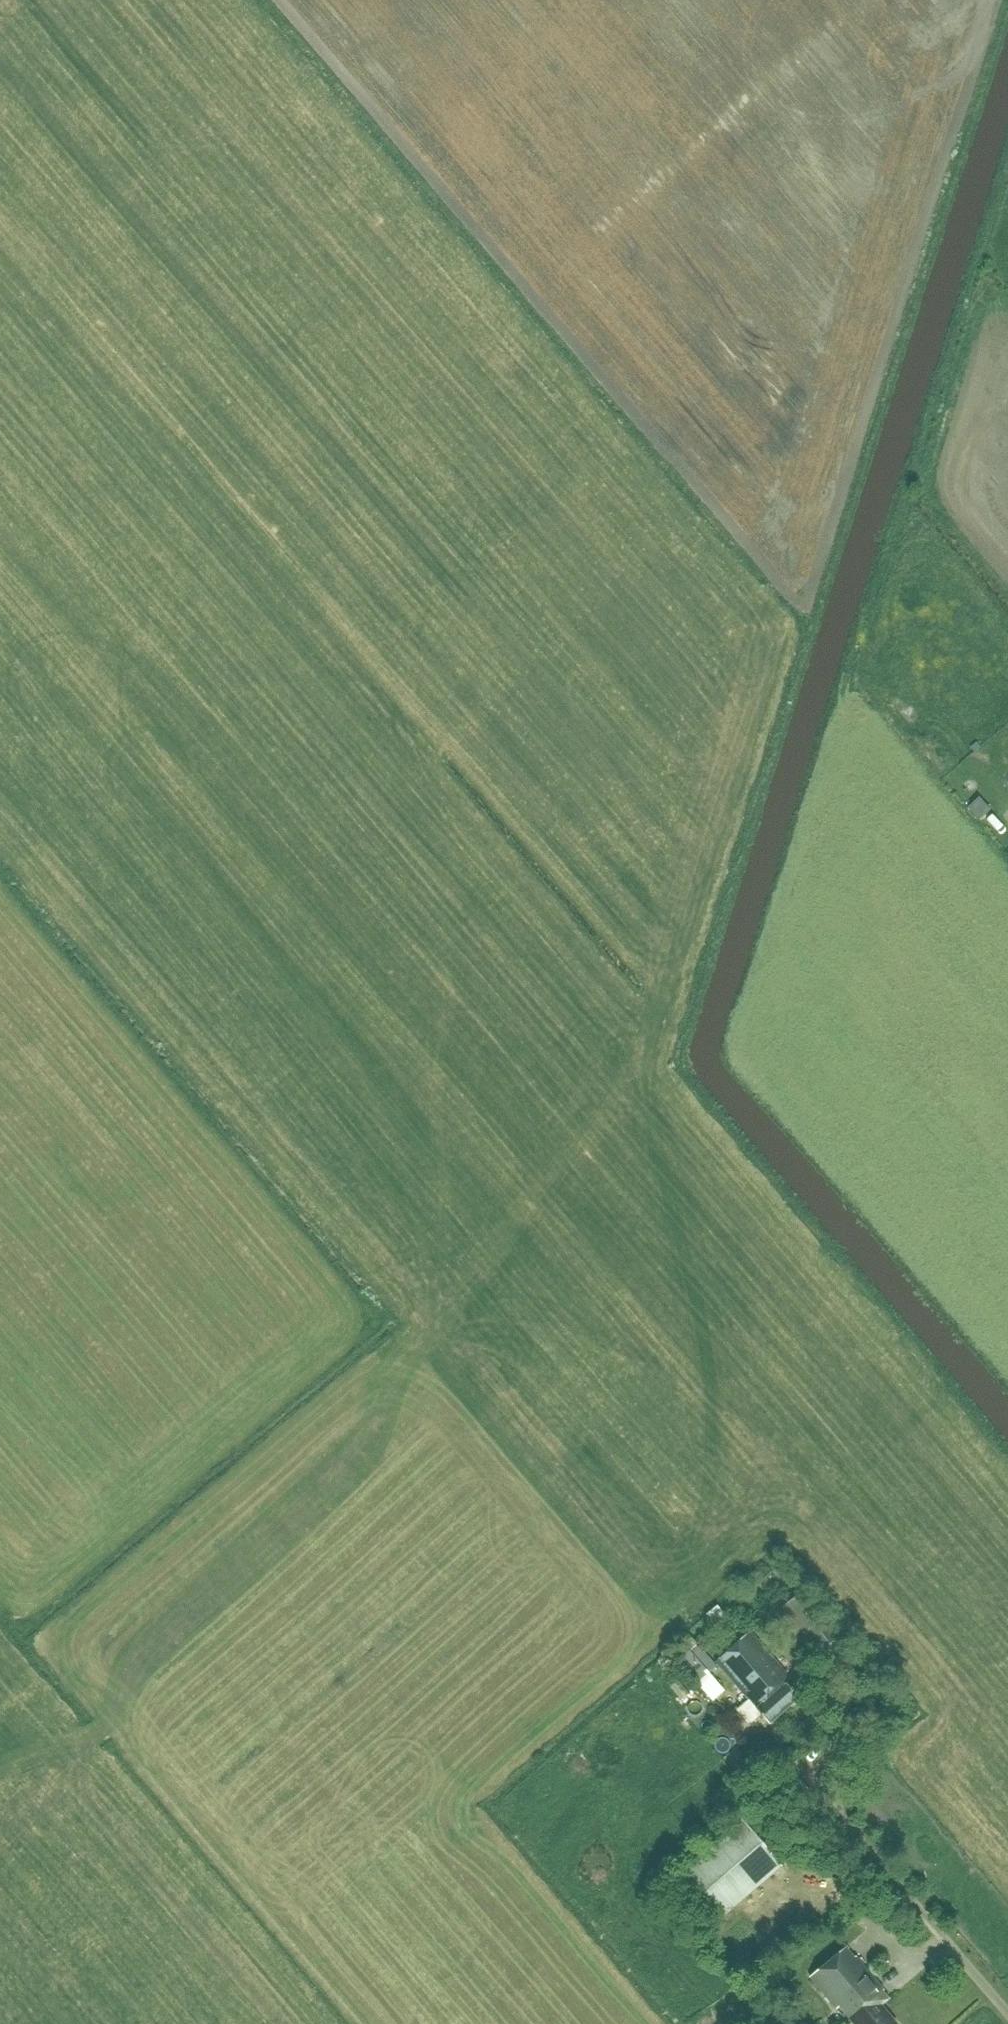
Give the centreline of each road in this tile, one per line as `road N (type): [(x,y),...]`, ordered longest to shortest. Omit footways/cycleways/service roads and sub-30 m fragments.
road 1 (unclassified): [(1007,2013),(783,1758)]

